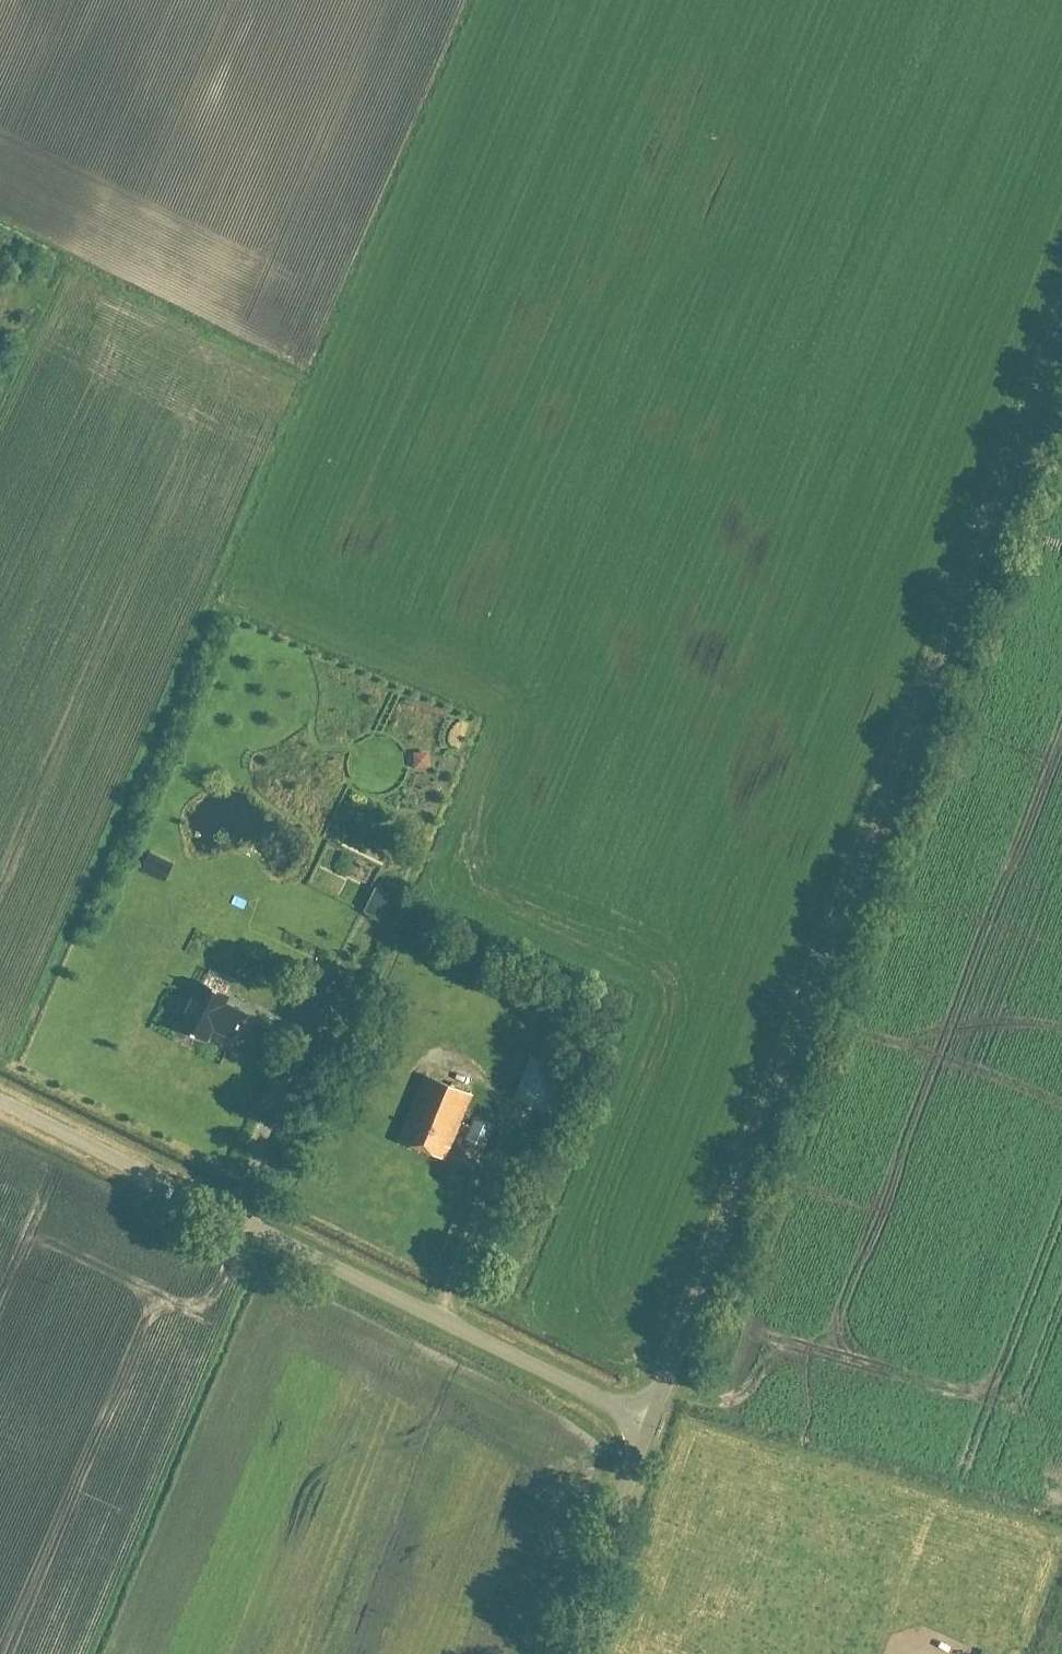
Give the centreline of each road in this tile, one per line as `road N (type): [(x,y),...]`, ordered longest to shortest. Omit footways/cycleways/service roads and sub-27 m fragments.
road 1 (unclassified): [(647,1420),(1061,339)]
road 2 (unclassified): [(647,1420),(0,1100)]
road 3 (unclassified): [(558,1653),(647,1420)]

